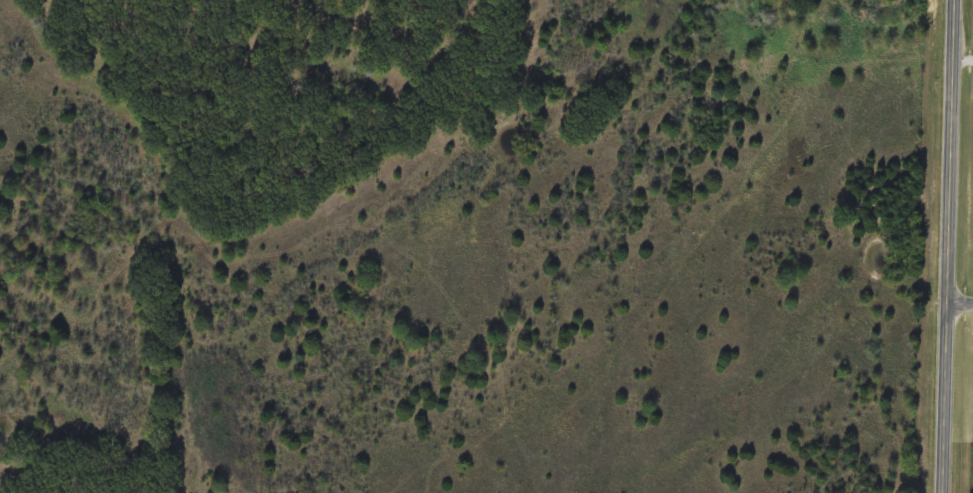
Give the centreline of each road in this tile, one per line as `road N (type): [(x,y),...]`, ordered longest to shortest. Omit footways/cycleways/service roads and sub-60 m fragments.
road 1 (tertiary): [(940,492),(954,0)]

